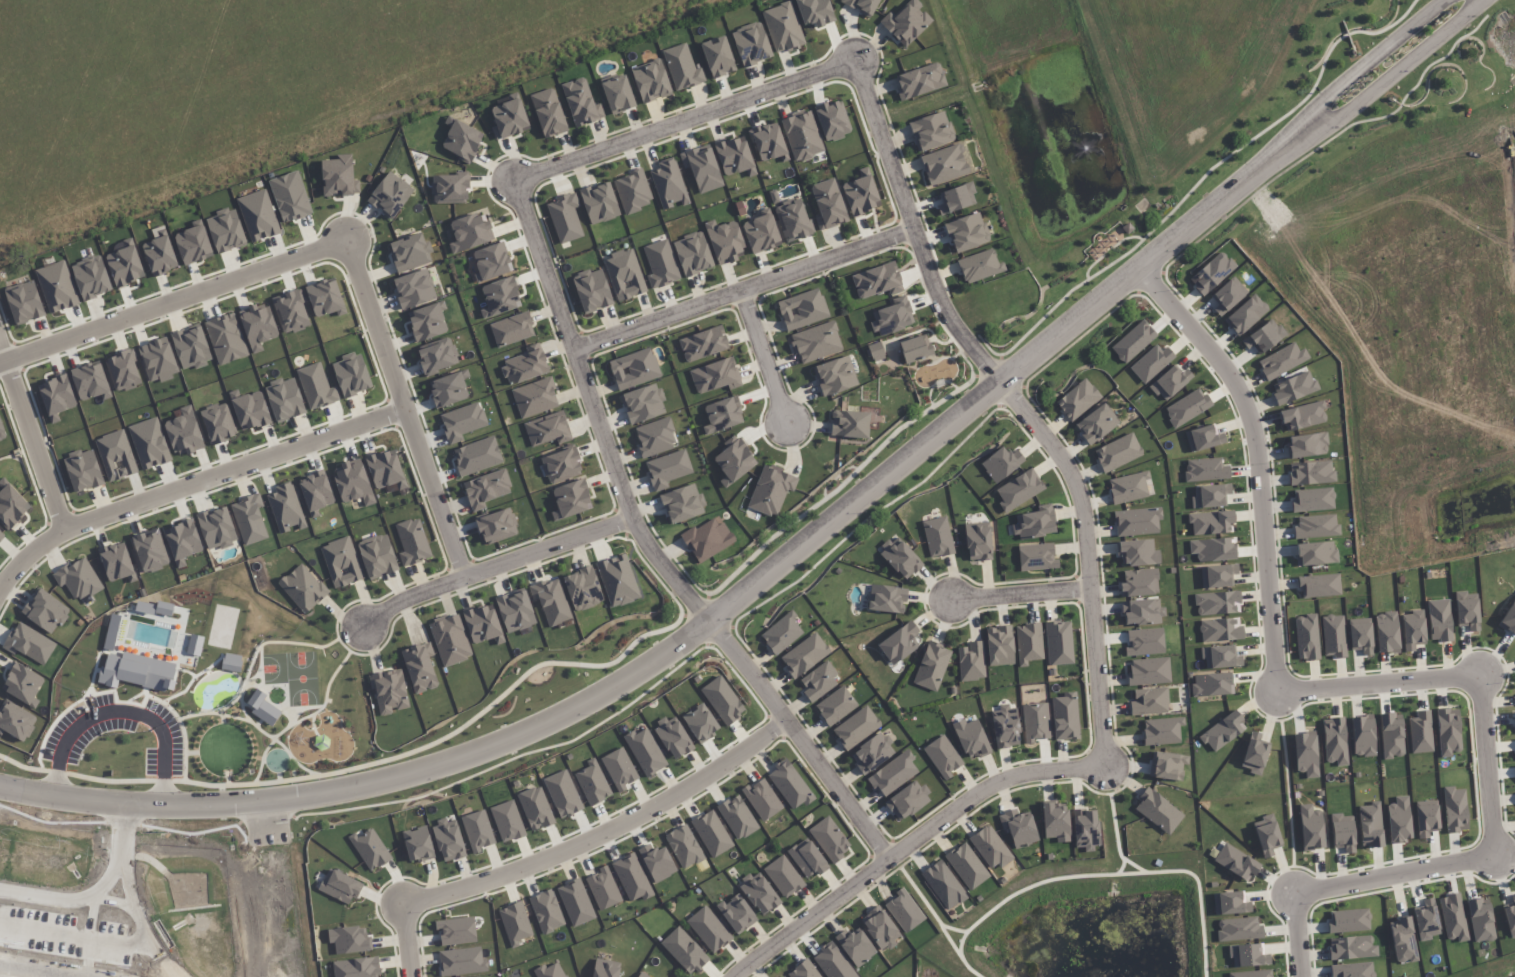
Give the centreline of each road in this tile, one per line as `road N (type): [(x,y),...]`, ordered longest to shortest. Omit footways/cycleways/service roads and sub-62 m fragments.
road 1 (residential): [(1314,123),(686,631),(582,699),(437,759),(352,785),(277,796),(195,799),(0,773)]
road 2 (residential): [(1002,381),(953,318),(914,240),(854,62),(513,181),(626,518),(891,860)]
road 3 (residential): [(1135,267),(1215,356),(1256,432),(1276,691),(1478,673),(1494,856),(1293,894),(1301,976)]
road 4 (residential): [(737,976),(988,788),(1026,775),(1106,768),(1078,487),(1002,381)]
road 5 (residential): [(786,720),(664,803),(570,849),(400,906),(409,976)]
road 6 (residential): [(0,586),(64,528),(404,408)]
road 7 (residential): [(1443,0),(1337,84),(1314,123),(1334,118),(1480,0)]
road 8 (residential): [(0,361),(345,242)]
road 9 (residential): [(573,353),(914,240)]
road 10 (residential): [(467,578),(345,242)]
road 11 (residential): [(626,518),(404,600),(365,625)]
road 12 (residential): [(0,343),(64,528)]
road 13 (residential): [(299,976),(277,796)]
road 14 (residential): [(260,798),(280,976)]
road 15 (residential): [(1089,589),(953,598)]
road 16 (residential): [(744,299),(789,422)]

